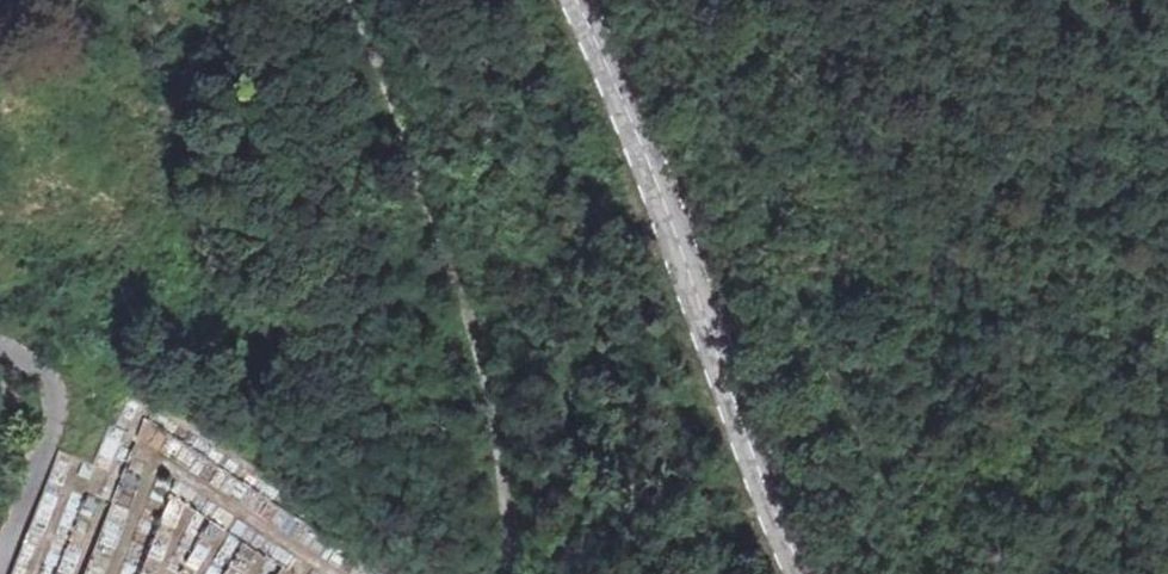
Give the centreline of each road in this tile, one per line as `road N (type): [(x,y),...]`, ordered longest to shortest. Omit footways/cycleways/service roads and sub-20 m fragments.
road 1 (tertiary): [(808,573),(666,192),(580,0)]
road 2 (track): [(504,573),(470,314),(366,0)]

